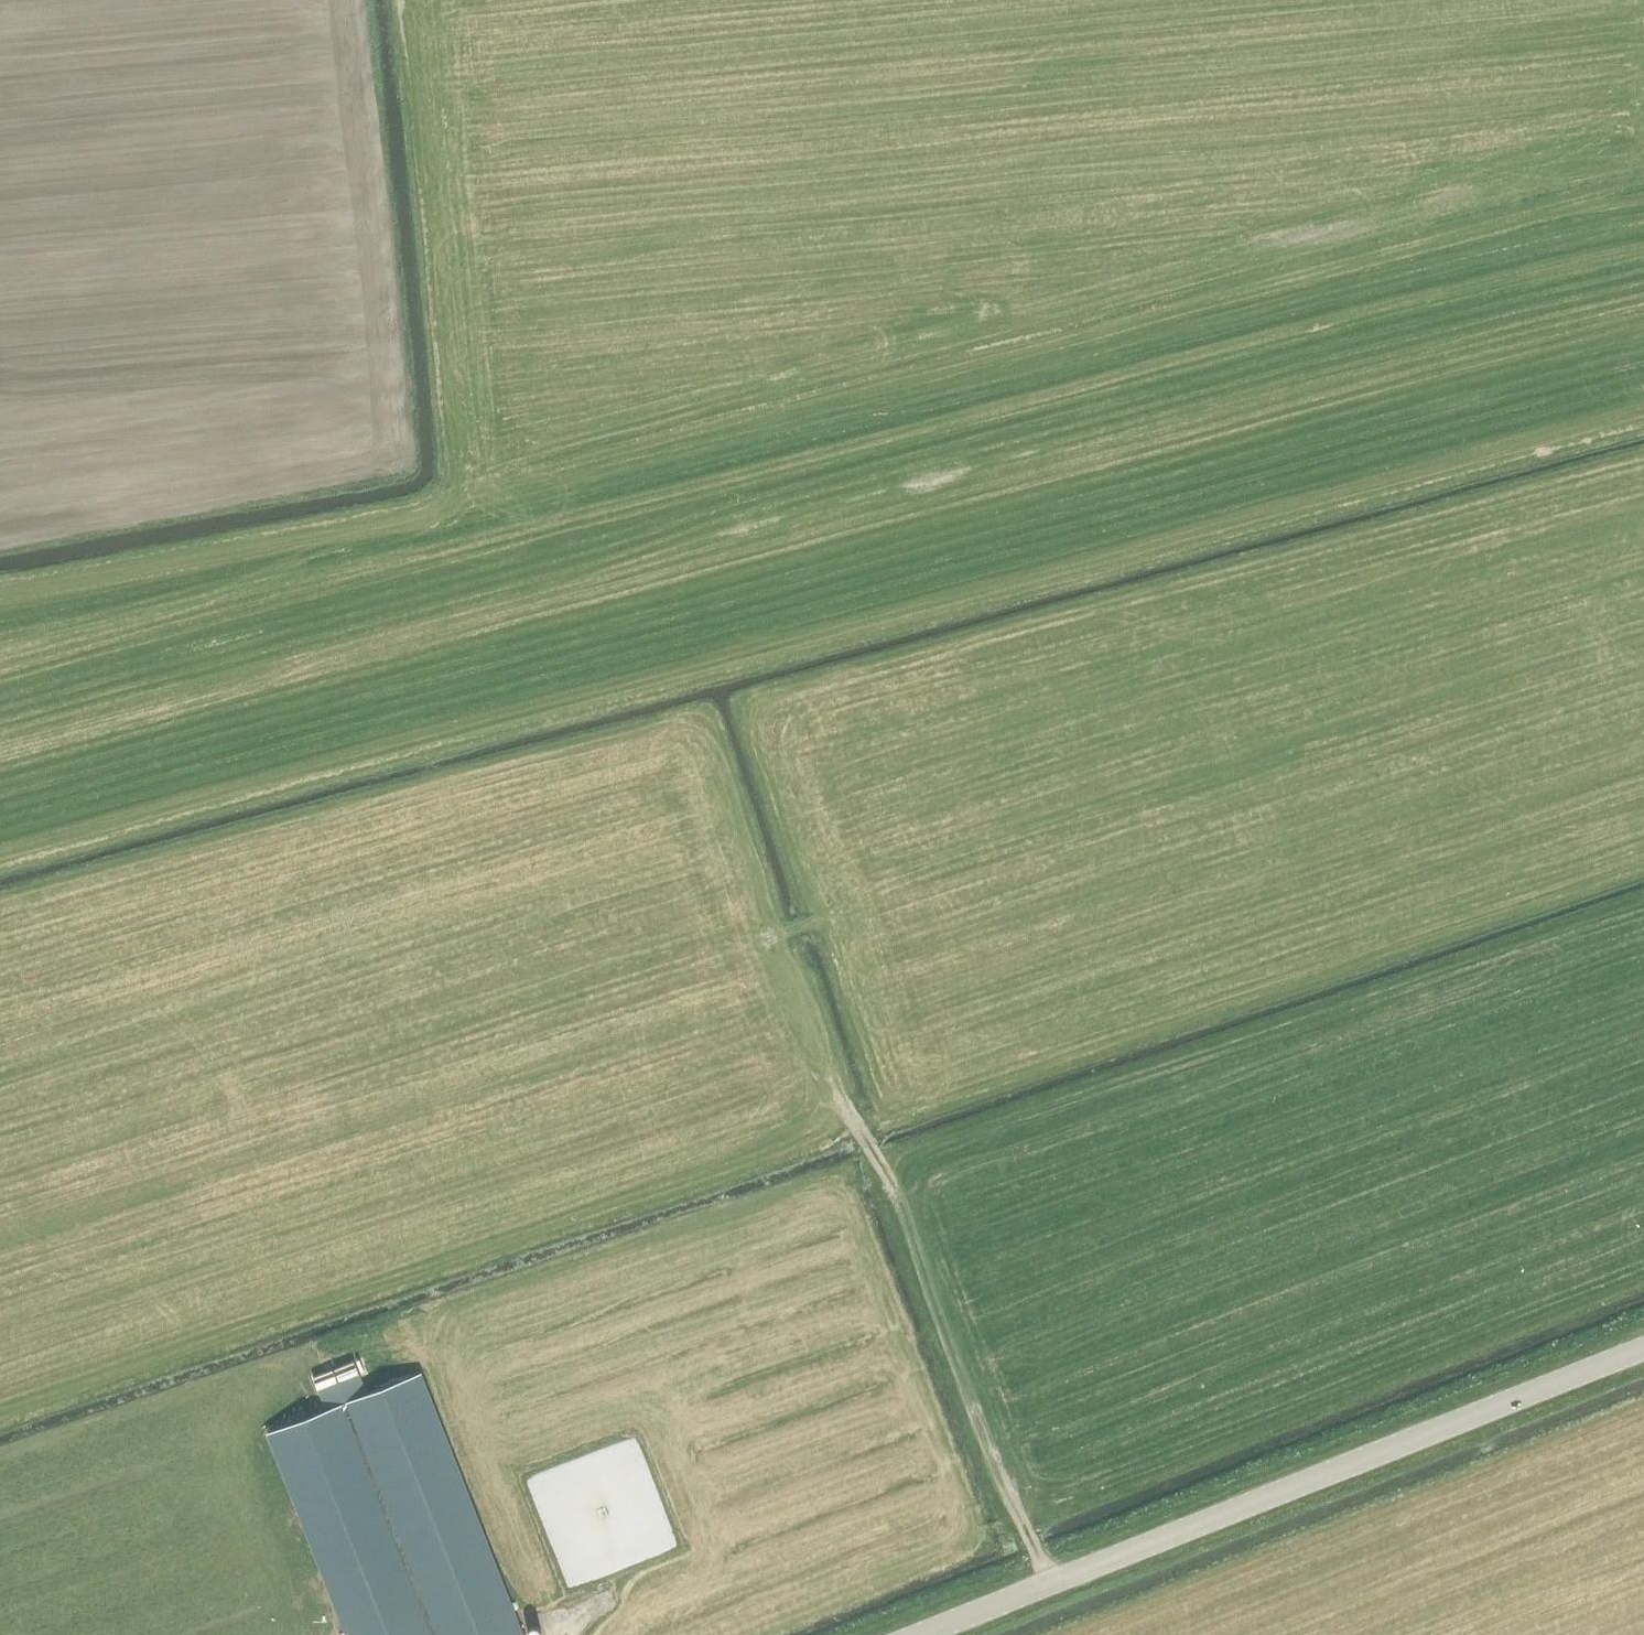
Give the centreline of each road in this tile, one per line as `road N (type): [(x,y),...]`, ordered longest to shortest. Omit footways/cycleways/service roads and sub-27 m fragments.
road 1 (track): [(946,1097),(859,1127),(778,939),(852,904),(1643,655)]
road 2 (tertiary): [(932,1634),(1643,1353)]
road 3 (track): [(859,1127),(1054,1587)]

